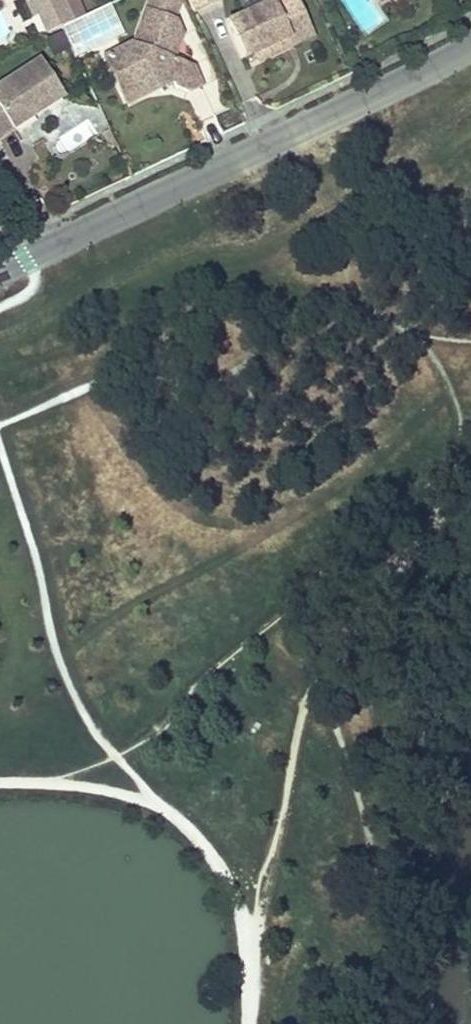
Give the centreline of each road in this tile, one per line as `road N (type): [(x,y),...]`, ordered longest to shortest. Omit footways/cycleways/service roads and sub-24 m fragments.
road 1 (residential): [(0,270),(470,46)]

